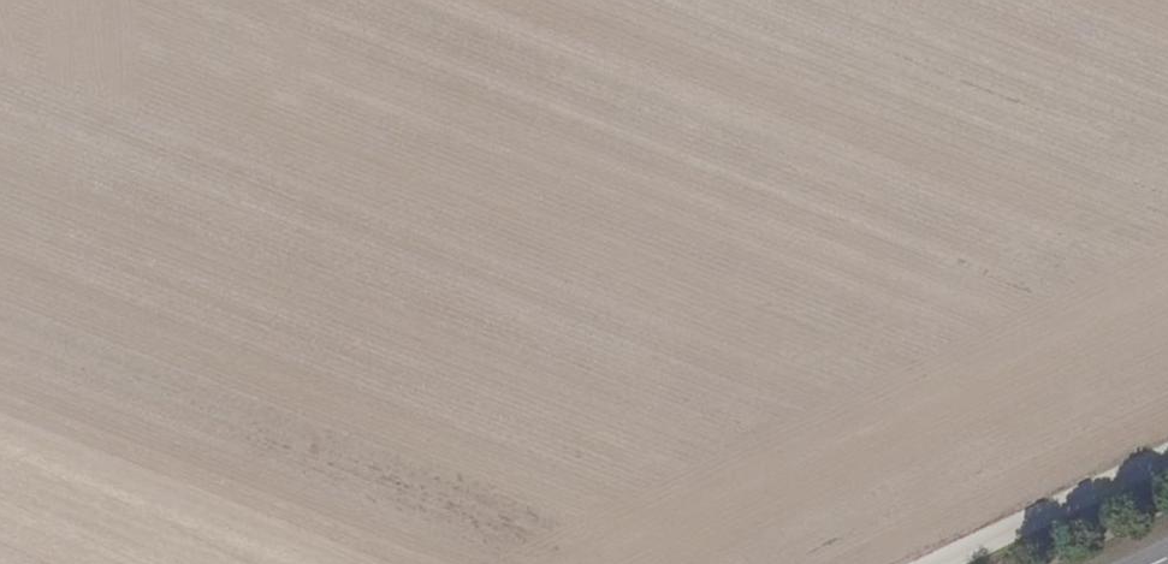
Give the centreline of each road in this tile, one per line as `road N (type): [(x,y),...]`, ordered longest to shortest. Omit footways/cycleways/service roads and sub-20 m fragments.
road 1 (track): [(916,563),(1167,445)]

